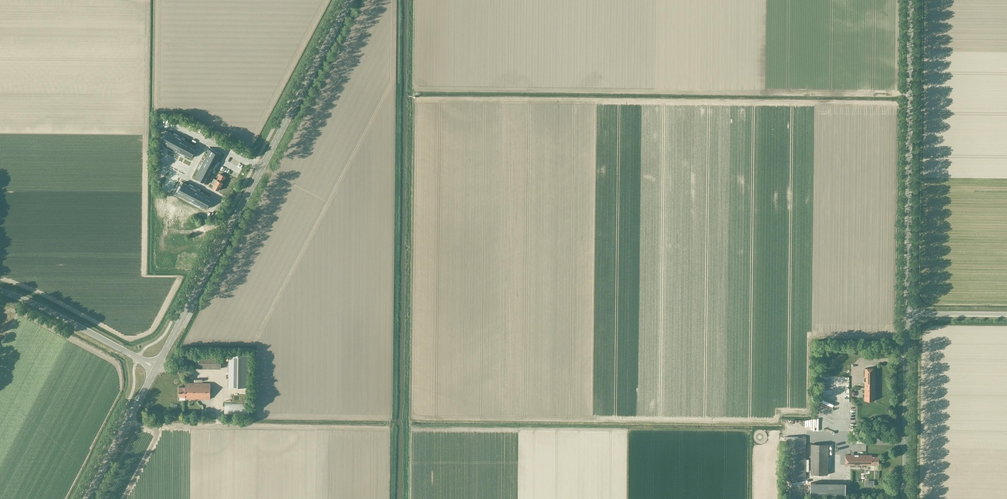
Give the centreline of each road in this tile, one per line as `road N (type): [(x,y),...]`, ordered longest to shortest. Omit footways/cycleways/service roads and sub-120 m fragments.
road 1 (secondary): [(158,365),(350,0)]
road 2 (unclassified): [(907,314),(910,0)]
road 3 (track): [(129,420),(318,427)]
road 4 (unclassified): [(905,498),(907,314)]
road 5 (unclassified): [(142,361),(0,291)]
road 6 (secondary): [(87,498),(154,372)]

